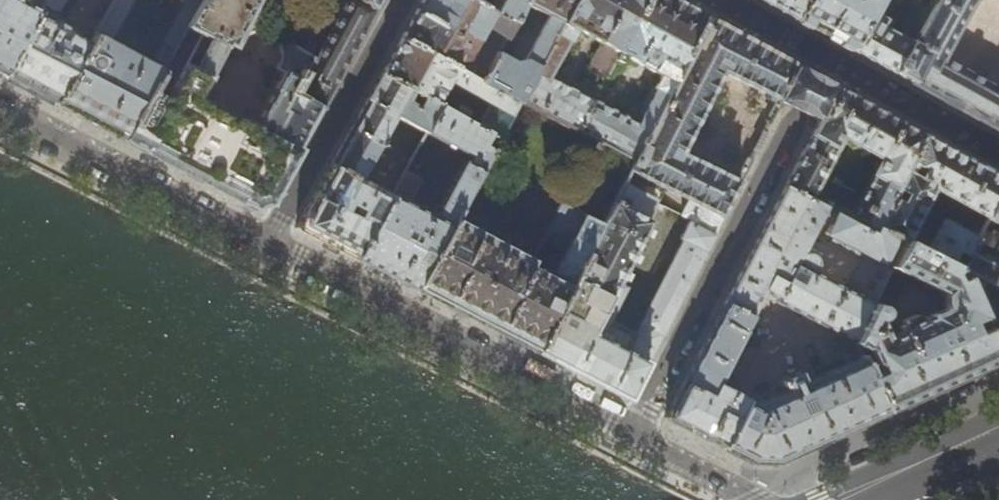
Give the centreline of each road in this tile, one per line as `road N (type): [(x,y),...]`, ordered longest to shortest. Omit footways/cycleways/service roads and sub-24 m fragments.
road 1 (residential): [(828,59),(631,434)]
road 2 (residential): [(265,245),(631,434)]
road 3 (residential): [(0,111),(265,245)]
road 4 (residential): [(265,245),(402,0)]
road 5 (residential): [(828,59),(998,153)]
road 6 (primary): [(869,499),(998,442)]
road 7 (residential): [(631,434),(754,499)]
road 8 (residential): [(721,0),(828,59)]

